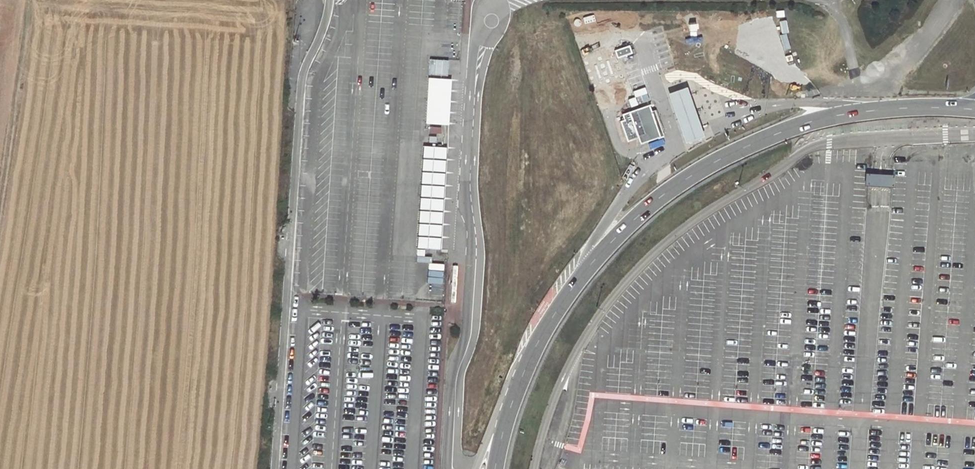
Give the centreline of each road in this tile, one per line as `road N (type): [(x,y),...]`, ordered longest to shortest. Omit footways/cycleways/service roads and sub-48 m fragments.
road 1 (primary): [(958,108),(814,121),(730,154),(651,205),(583,273),(538,342),(495,468)]

